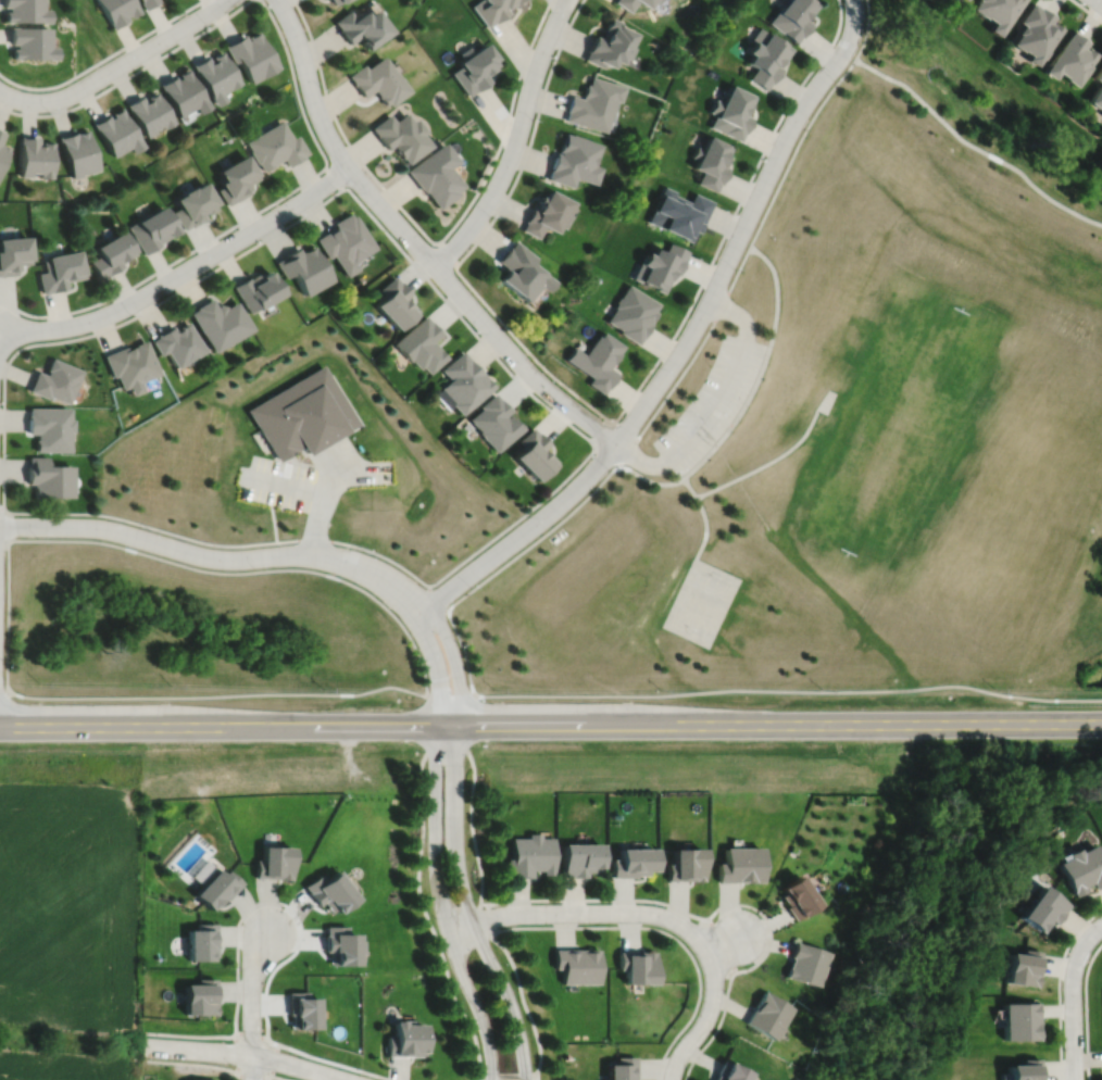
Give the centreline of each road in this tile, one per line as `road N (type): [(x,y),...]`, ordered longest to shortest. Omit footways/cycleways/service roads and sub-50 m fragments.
road 1 (tertiary): [(0,727),(1101,723)]
road 2 (residential): [(421,611),(547,515),(616,442),(688,339),(803,106),(850,40)]
road 3 (residential): [(279,0),(321,118),(348,166),(531,375),(616,442)]
road 4 (residential): [(526,1079),(514,1010),(472,922),(461,879),(456,665),(442,627),(421,611)]
road 5 (residential): [(421,611),(440,680),(440,900),(483,1019),(492,1079)]
road 6 (residential): [(0,525),(104,528),(231,560),(330,556),(386,578),(421,611)]
road 7 (residential): [(0,329),(55,328),(115,311),(348,166)]
road 8 (residential): [(434,265),(498,185),(566,0)]
road 9 (residential): [(741,938),(707,939),(640,913),(508,914),(449,931)]
road 10 (residential): [(1,90),(32,101),(67,95),(227,0)]
road 11 (residential): [(345,1079),(251,1054),(145,1045)]
road 12 (residential): [(1075,1079),(1075,976),(1084,945),(1101,926)]
road 13 (residential): [(672,1079),(707,1015),(719,962),(741,938)]
road 14 (residential): [(251,1054),(253,978),(268,933)]

